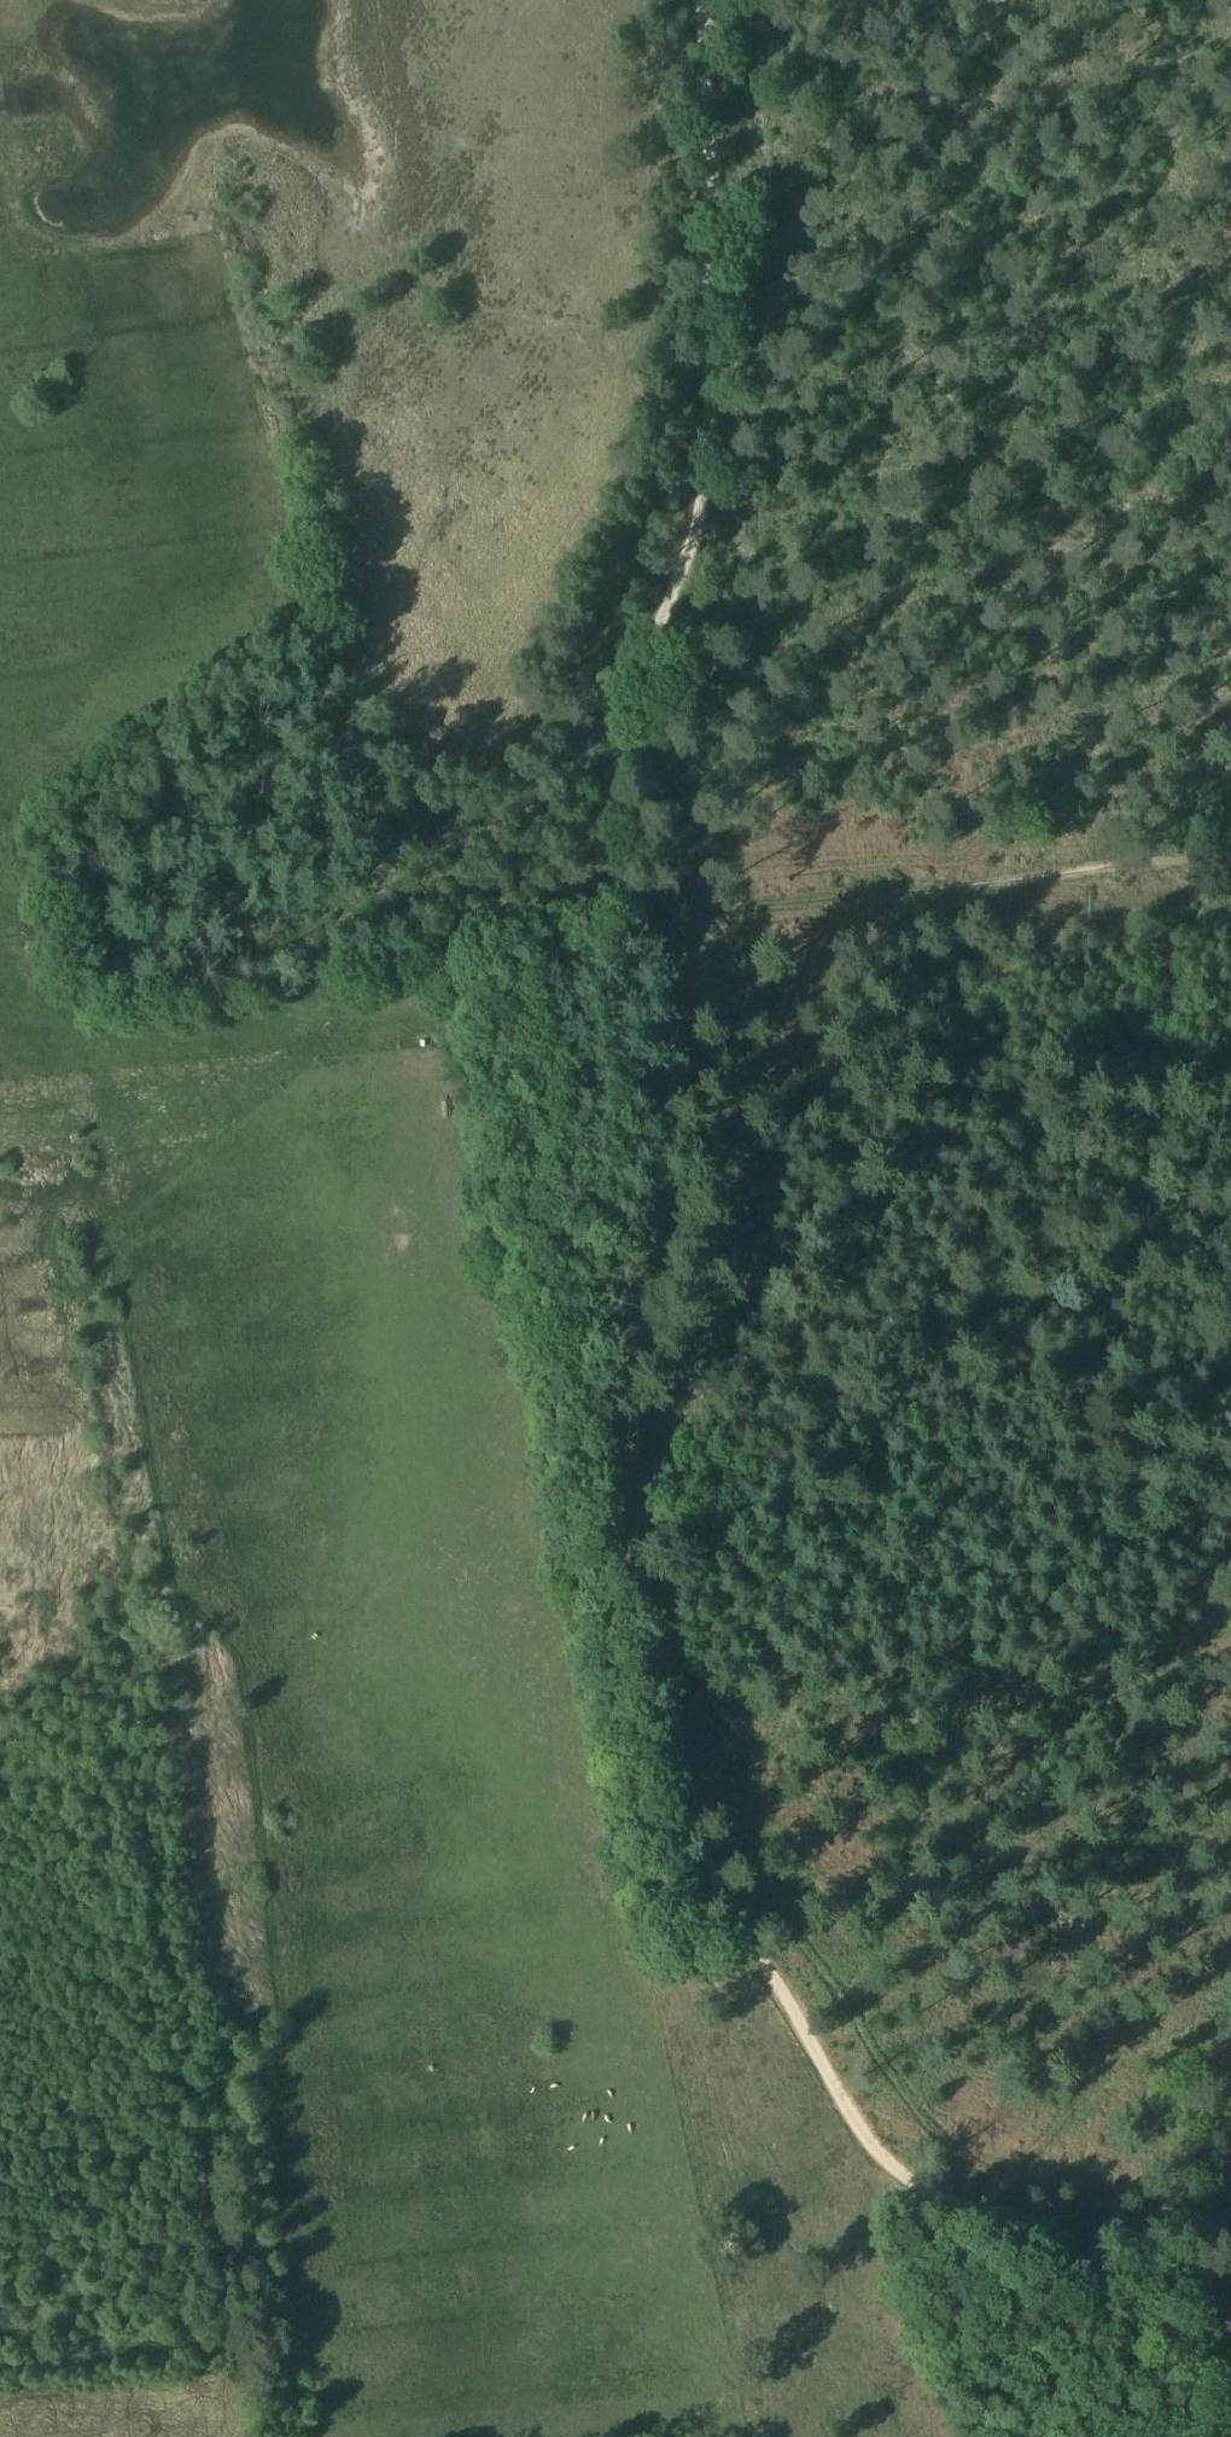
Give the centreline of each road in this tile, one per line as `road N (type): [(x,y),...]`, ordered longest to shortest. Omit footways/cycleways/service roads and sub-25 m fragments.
road 1 (track): [(647,925),(672,1065),(634,1357),(640,1535),(704,1859),(750,1949),(885,2163),(1230,2383)]
road 2 (track): [(704,0),(712,130),(710,460),(690,553),(626,706),(619,789),(647,925)]
road 3 (track): [(647,925),(450,973)]

